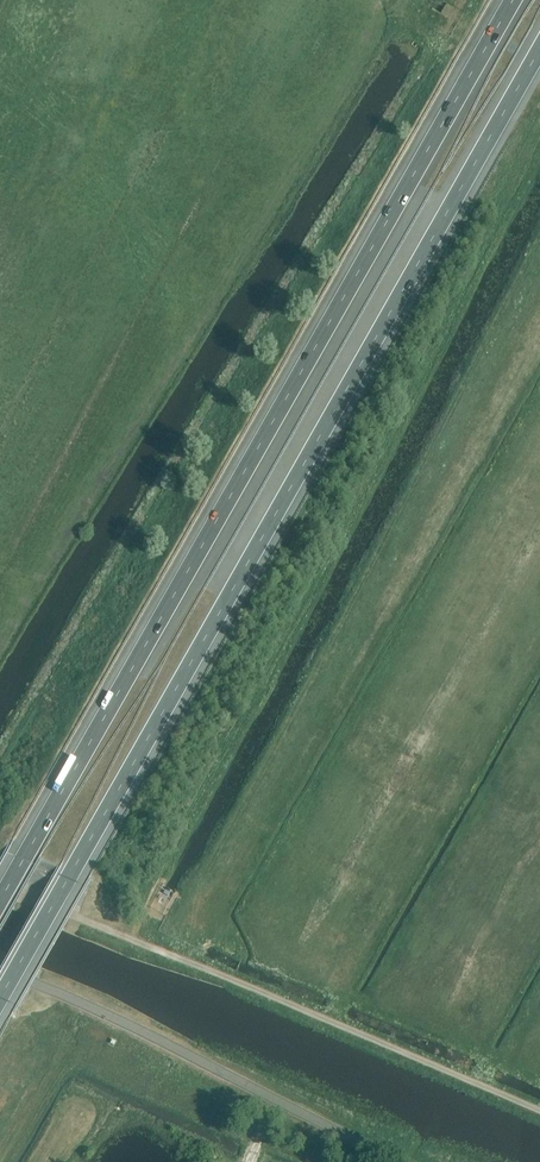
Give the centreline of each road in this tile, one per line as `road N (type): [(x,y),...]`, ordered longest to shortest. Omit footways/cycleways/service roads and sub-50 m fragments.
road 1 (motorway): [(0,998),(539,48)]
road 2 (motorway): [(512,0),(0,899)]
road 3 (track): [(0,887),(539,1110)]
road 4 (unclassified): [(395,1161),(0,971)]

